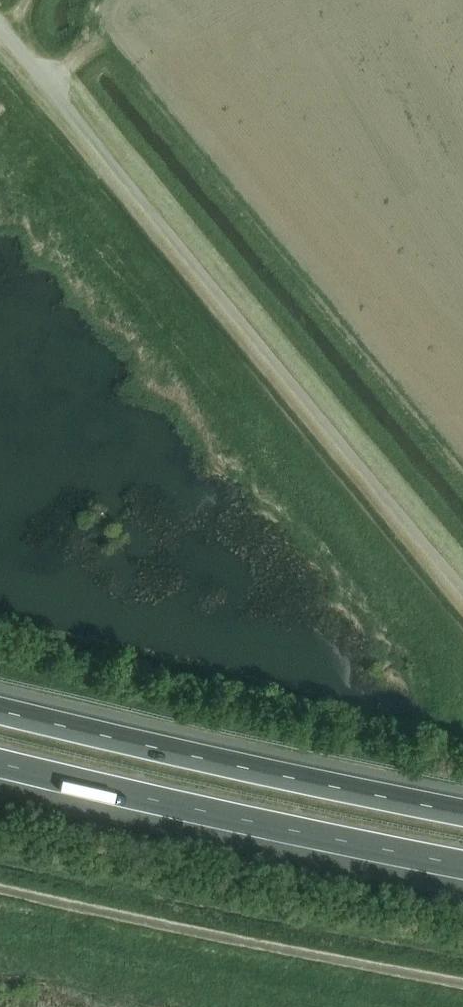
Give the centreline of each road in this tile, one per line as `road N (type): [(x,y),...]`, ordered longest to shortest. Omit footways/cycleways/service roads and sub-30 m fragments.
road 1 (unclassified): [(0,25),(462,590)]
road 2 (motorway): [(462,810),(0,709)]
road 3 (motorway): [(0,768),(462,868)]
road 4 (track): [(462,983),(0,891)]

